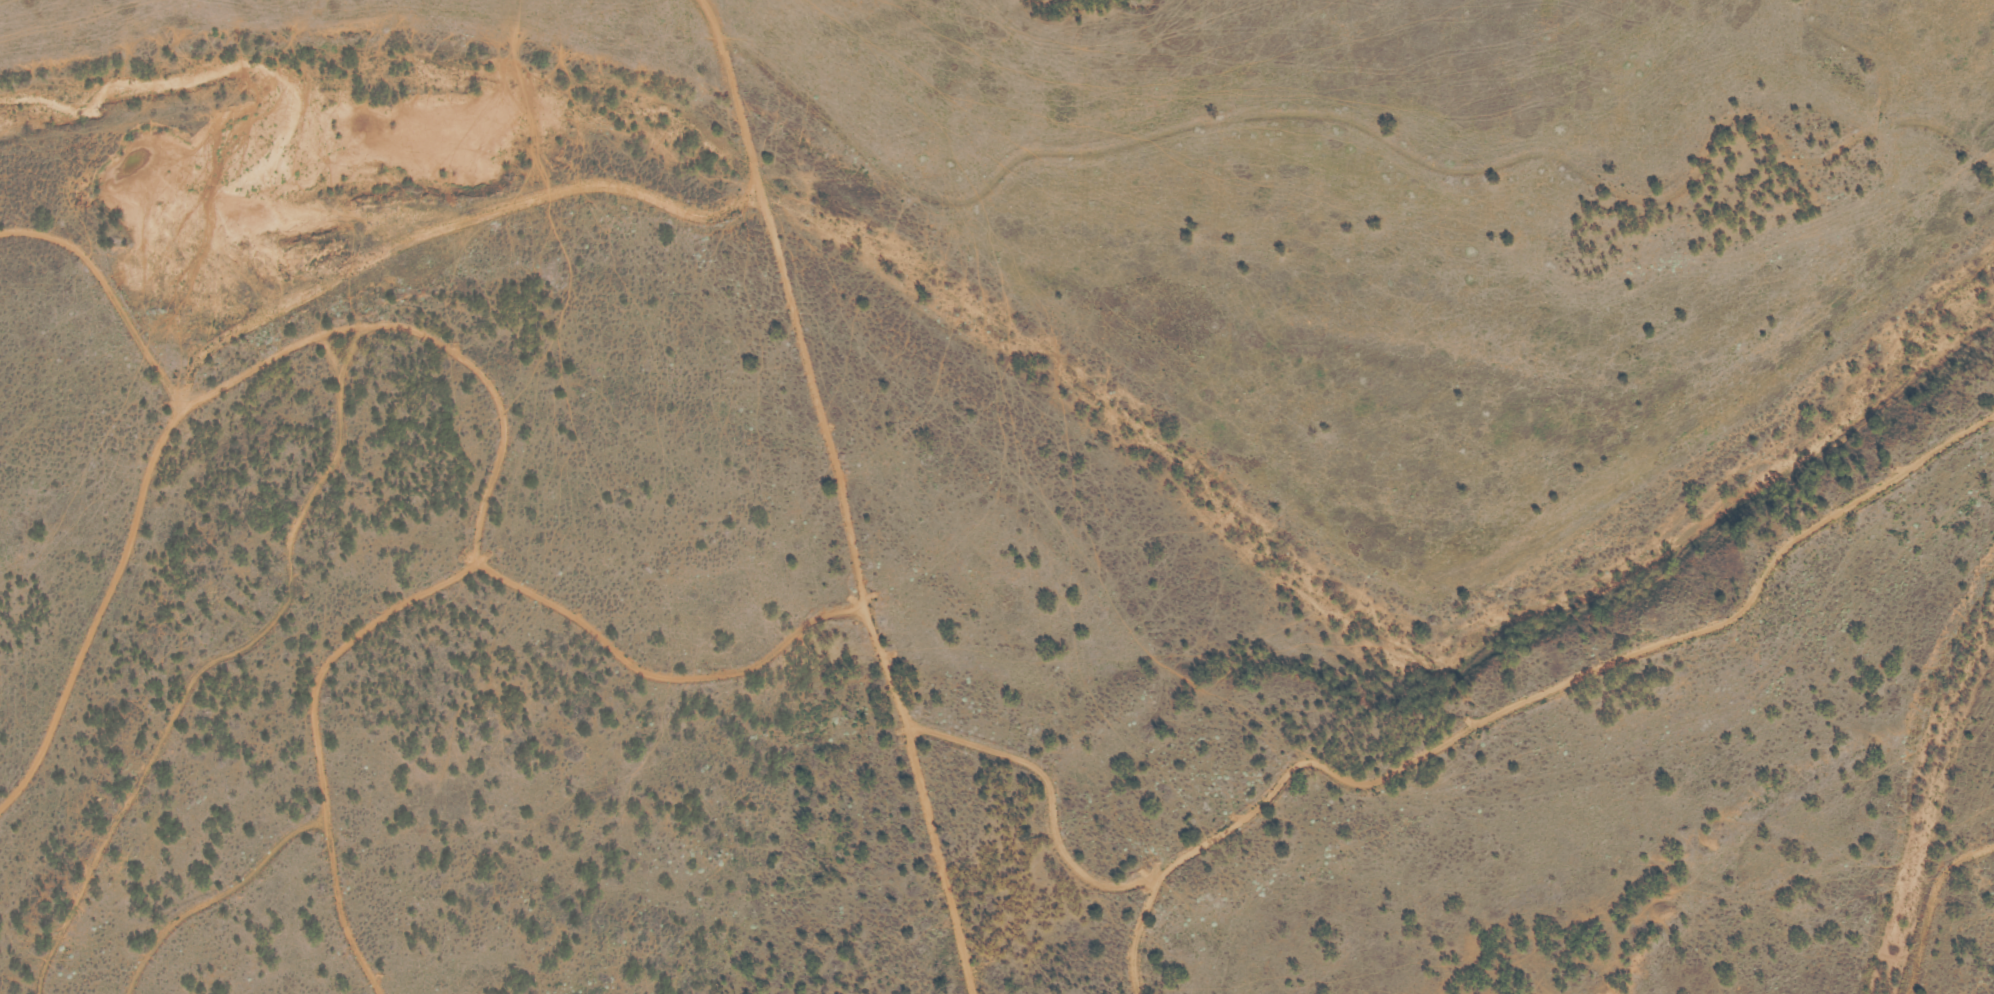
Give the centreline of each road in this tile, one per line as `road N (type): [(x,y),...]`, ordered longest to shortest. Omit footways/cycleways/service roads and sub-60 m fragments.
road 1 (track): [(1993,417),(1796,539),(1748,612),(1725,625),(1594,669),(1379,781),(1366,785),(1306,763),(1289,774),(1229,833),(1164,873),(1135,951),(1141,993)]
road 2 (track): [(705,0),(771,219),(869,612),(909,725),(974,993)]
road 3 (track): [(1912,993),(1938,885),(1964,857),(1993,847)]

